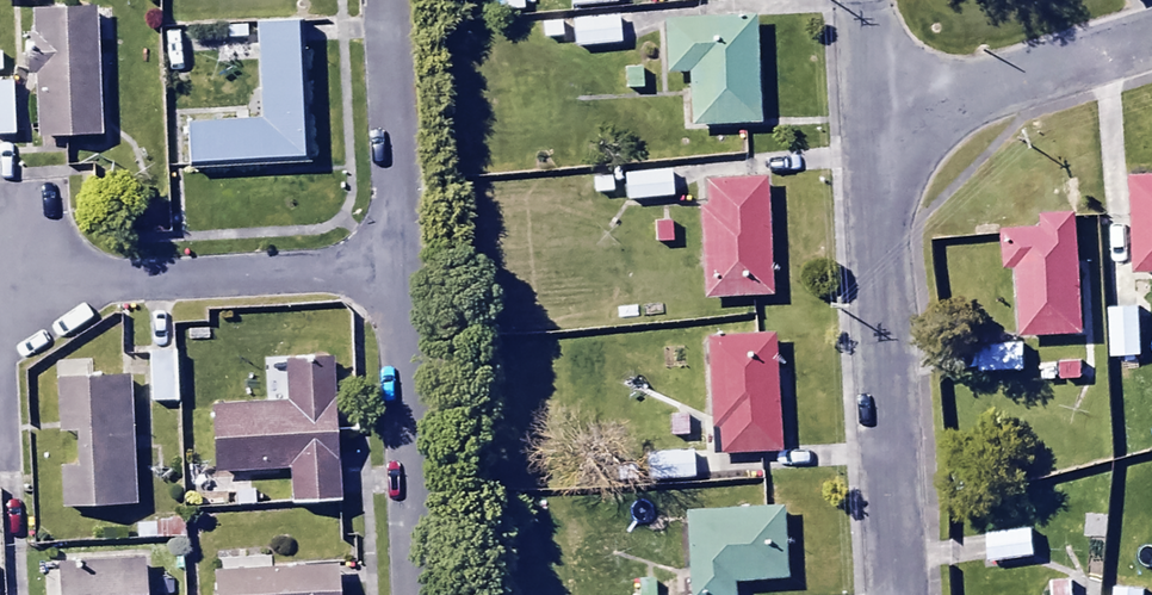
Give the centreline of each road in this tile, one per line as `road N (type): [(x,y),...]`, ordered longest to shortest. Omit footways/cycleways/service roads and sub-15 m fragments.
road 1 (residential): [(866,122),(887,594)]
road 2 (residential): [(0,288),(400,274)]
road 3 (residential): [(412,594),(400,274)]
road 4 (residential): [(866,122),(1151,36)]
road 5 (residential): [(400,274),(388,0)]
road 6 (residential): [(858,0),(866,122)]

